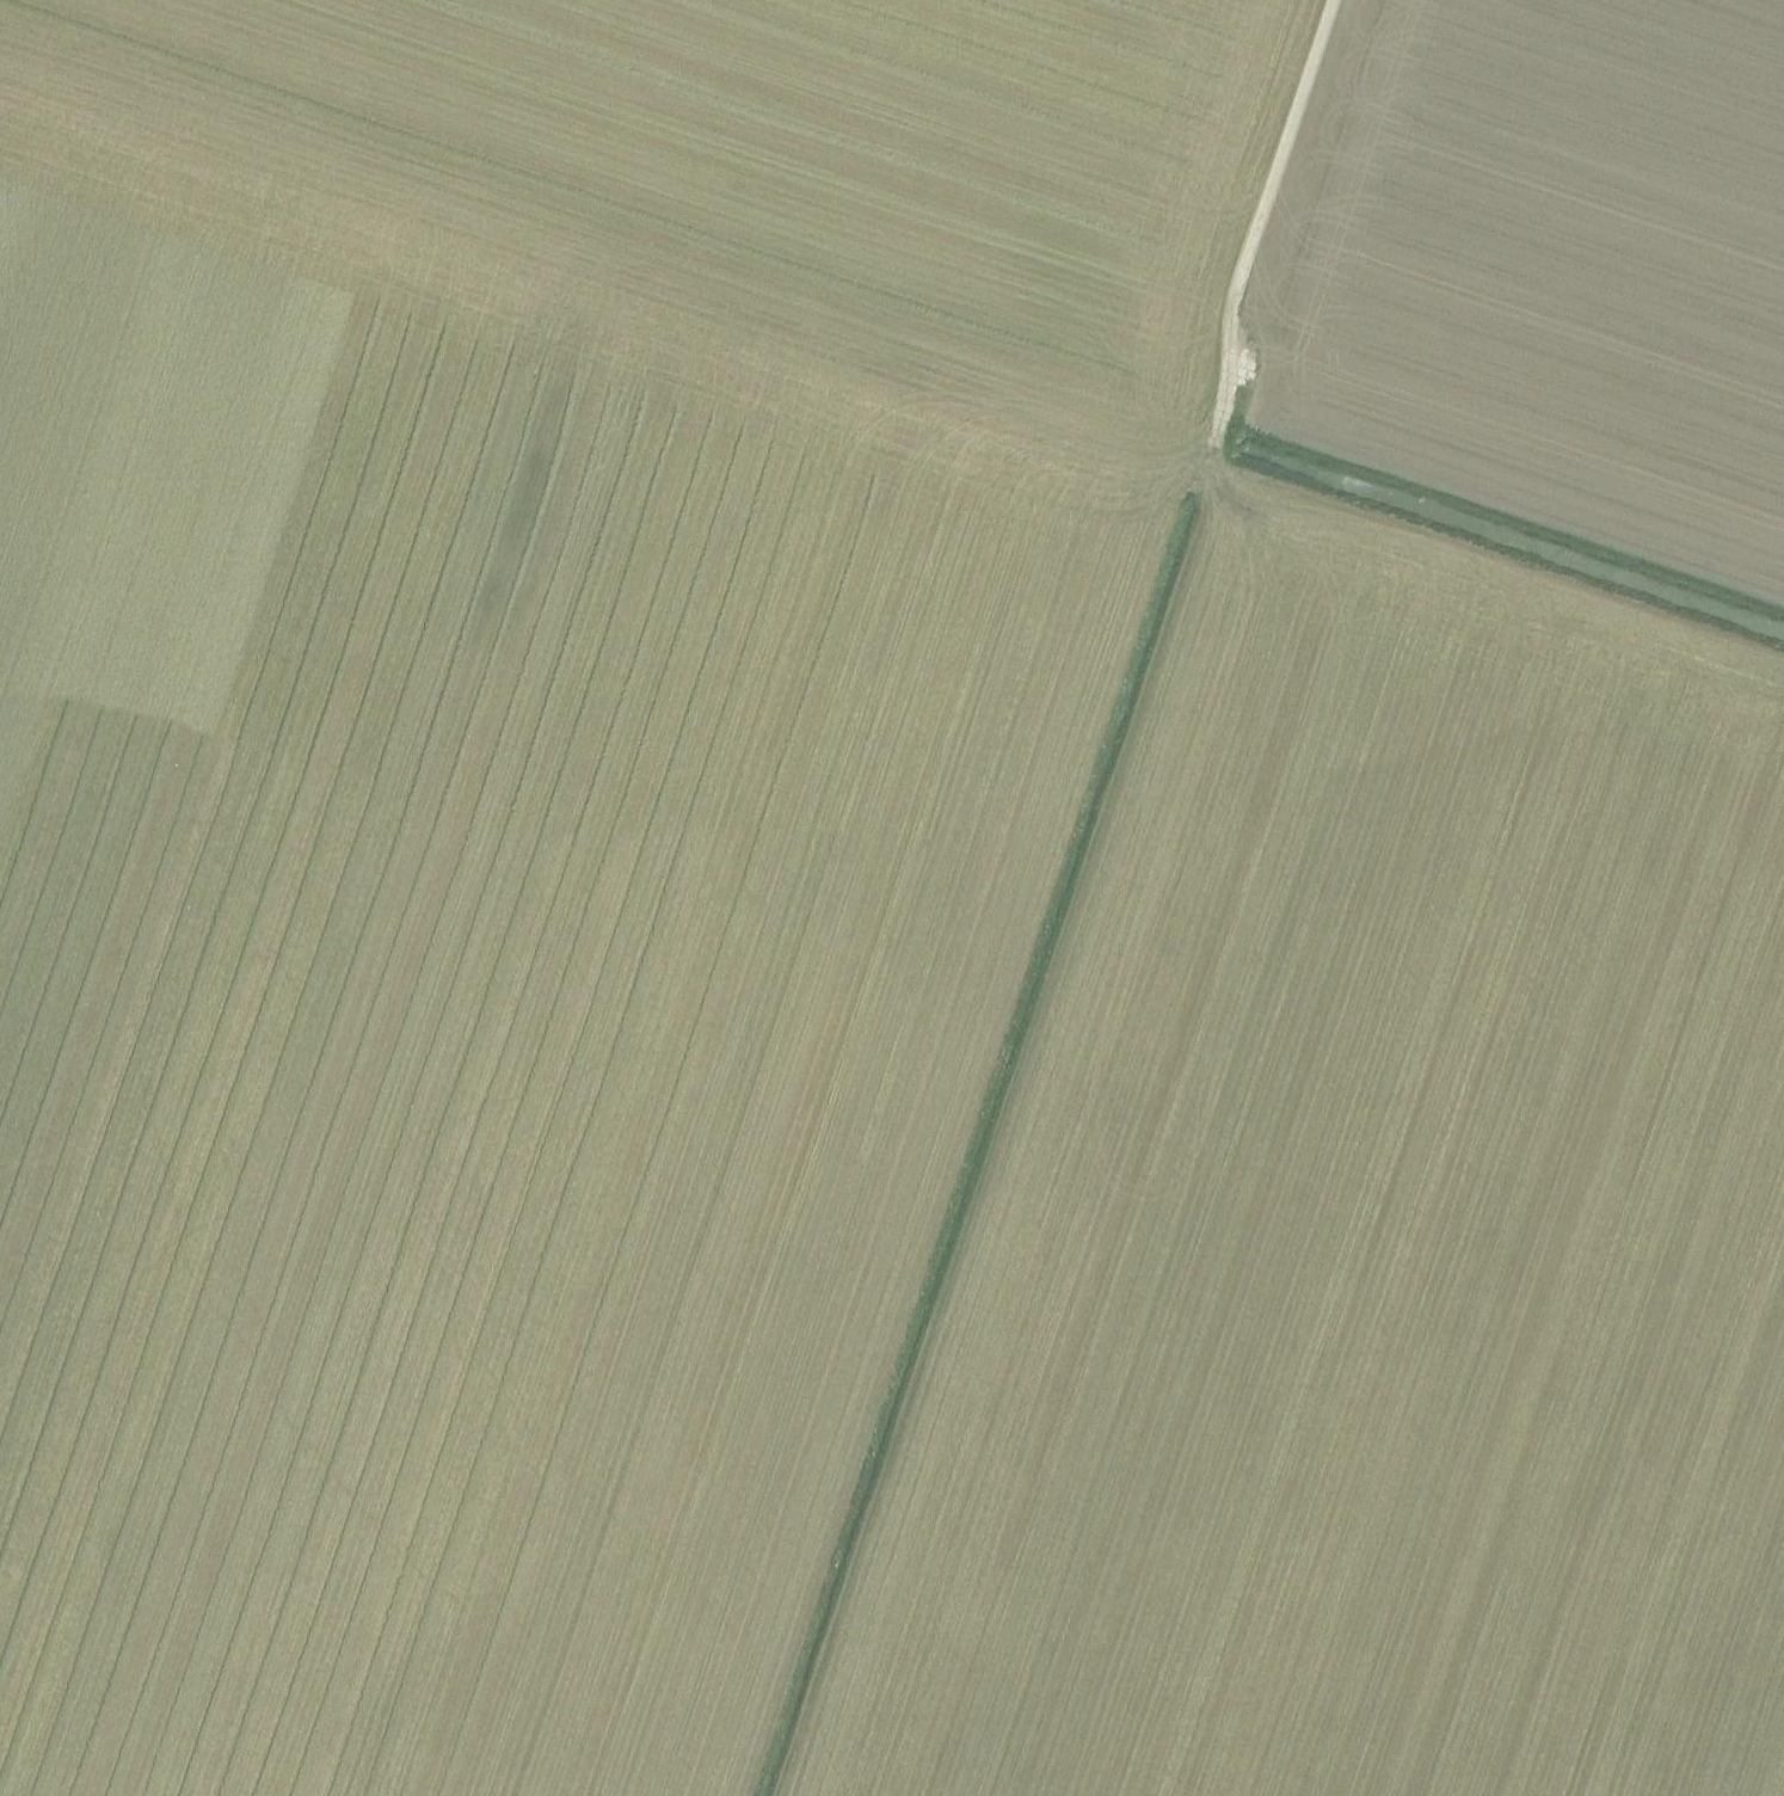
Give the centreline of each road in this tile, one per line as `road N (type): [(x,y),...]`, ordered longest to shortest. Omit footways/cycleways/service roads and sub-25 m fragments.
road 1 (track): [(1247,268),(1336,0)]

